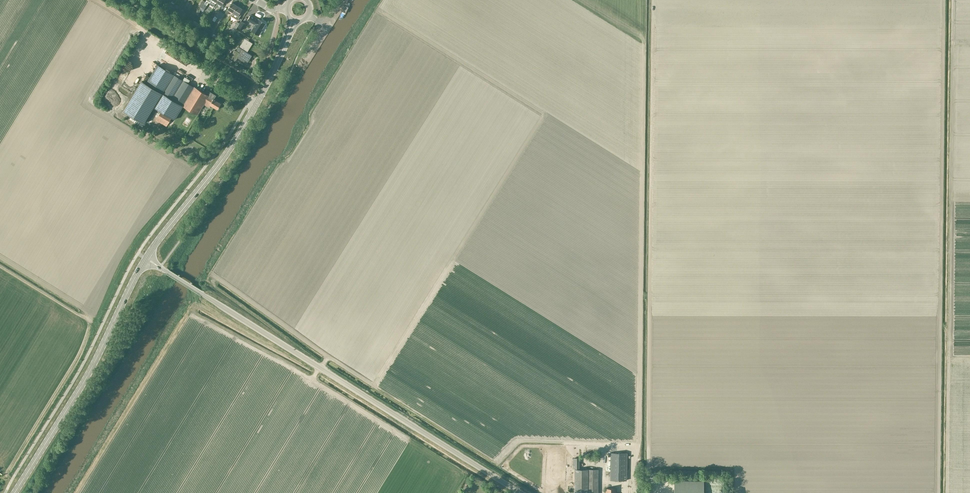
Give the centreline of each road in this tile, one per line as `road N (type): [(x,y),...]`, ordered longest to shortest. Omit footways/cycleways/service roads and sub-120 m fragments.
road 1 (unclassified): [(521,492),(160,267)]
road 2 (secondary): [(14,492),(88,373),(144,262)]
road 3 (secondary): [(147,256),(232,145),(285,45)]
road 4 (track): [(0,268),(77,315),(82,308),(0,257)]

